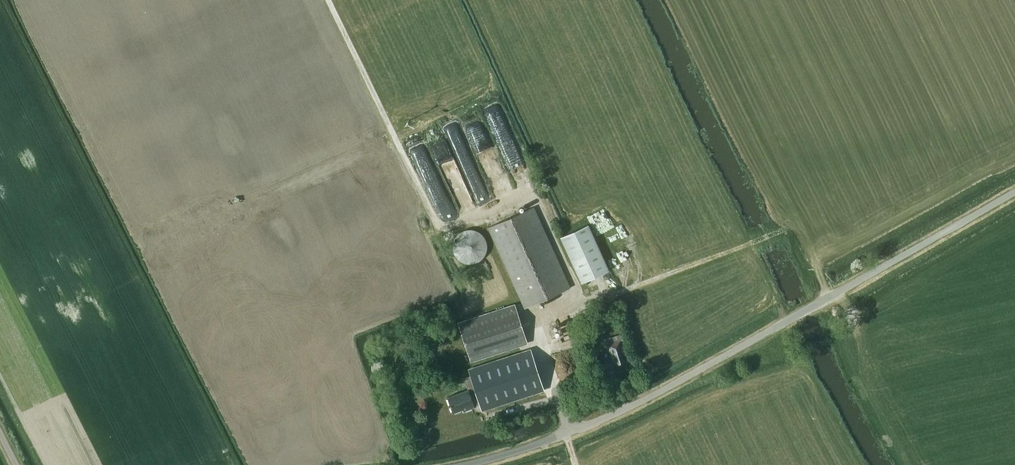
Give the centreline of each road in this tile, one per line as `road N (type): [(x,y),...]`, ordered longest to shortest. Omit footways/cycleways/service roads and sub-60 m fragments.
road 1 (unclassified): [(464,464),(565,433),(683,379),(1014,187)]

